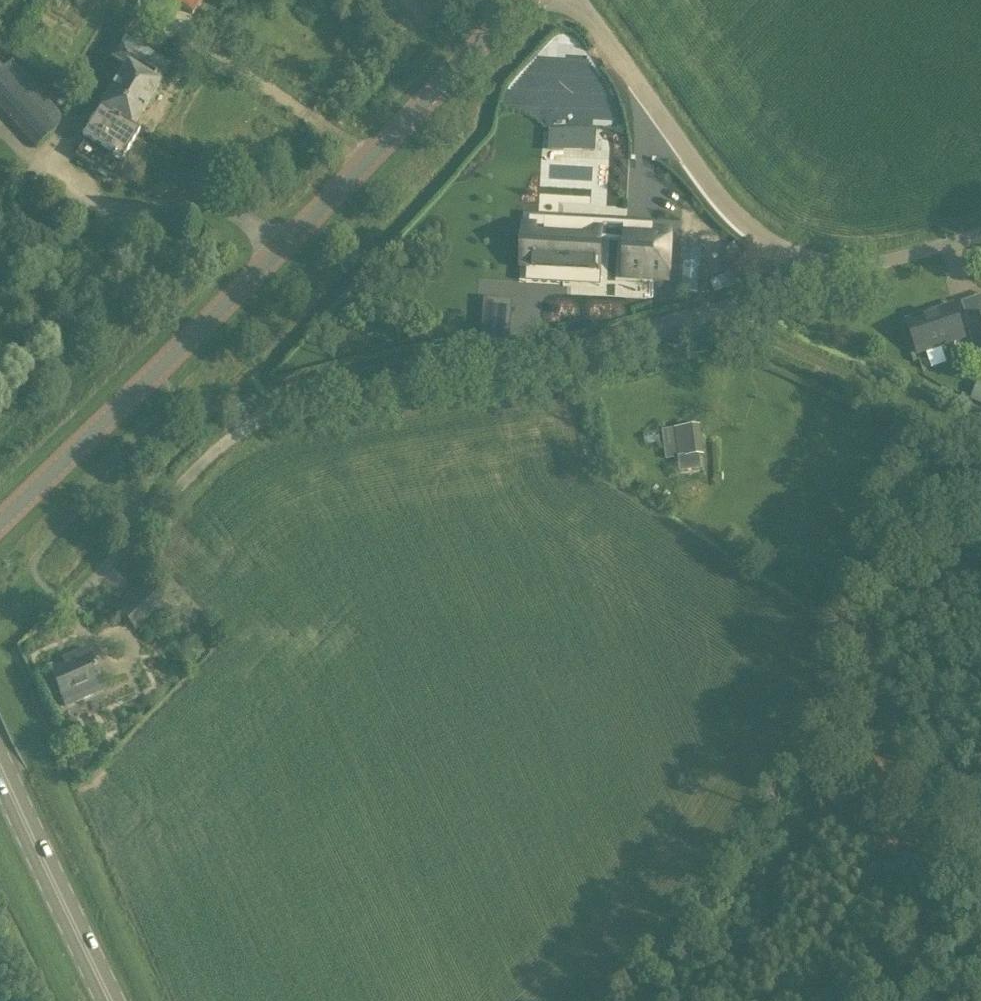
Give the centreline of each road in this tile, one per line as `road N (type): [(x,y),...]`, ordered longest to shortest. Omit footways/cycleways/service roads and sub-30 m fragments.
road 1 (unclassified): [(68,609),(255,420),(725,307),(765,284),(780,248)]
road 2 (tertiary): [(0,523),(524,0)]
road 3 (unclassified): [(780,248),(739,217),(570,0)]
road 4 (track): [(725,307),(760,334),(980,430)]
road 5 (primary): [(109,1000),(0,771)]
road 6 (unclassified): [(780,248),(840,265),(874,263),(980,231)]

